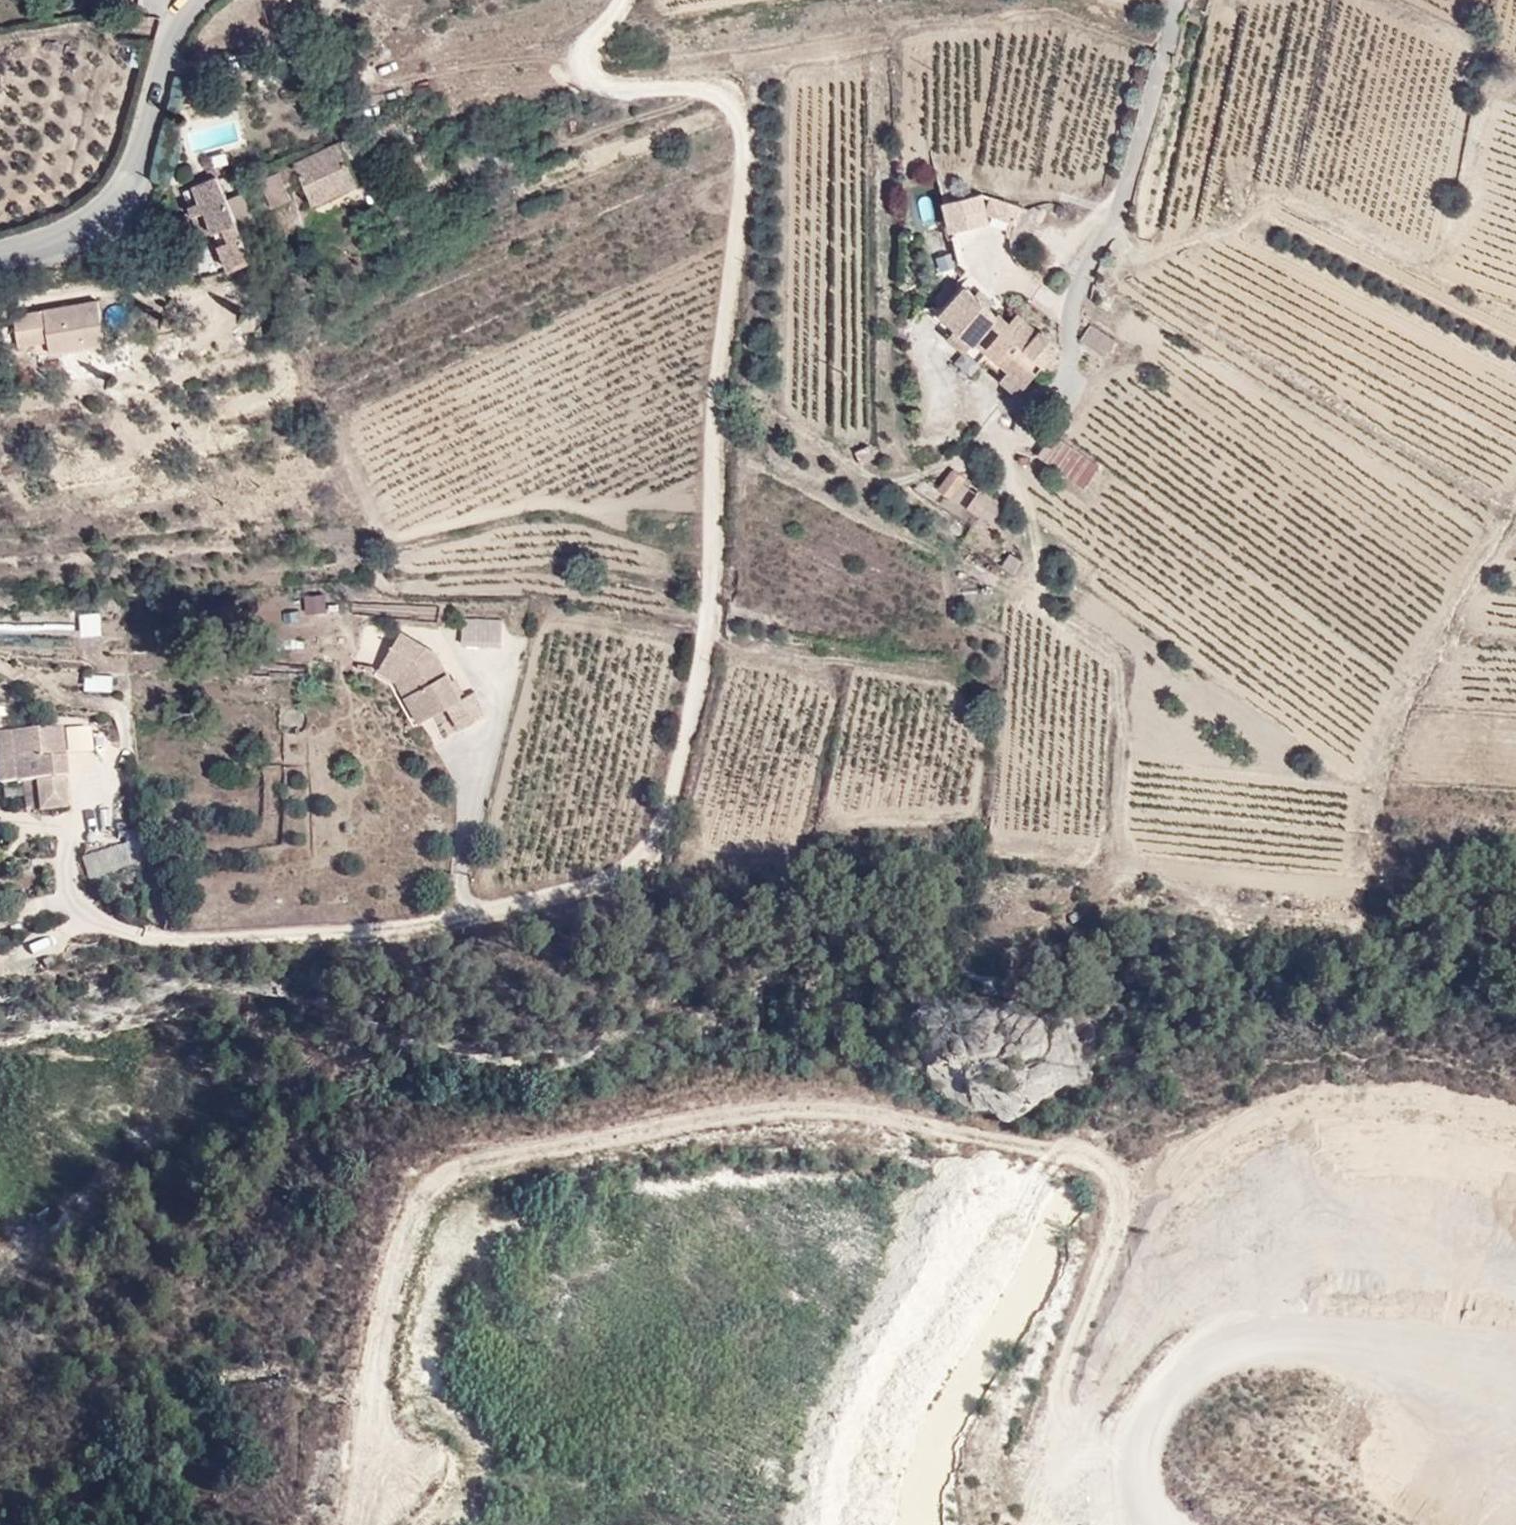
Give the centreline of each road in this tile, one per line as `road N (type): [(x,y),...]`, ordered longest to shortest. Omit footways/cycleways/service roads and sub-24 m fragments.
road 1 (tertiary): [(0,250),(91,219),(126,192),(183,13),(199,0)]

